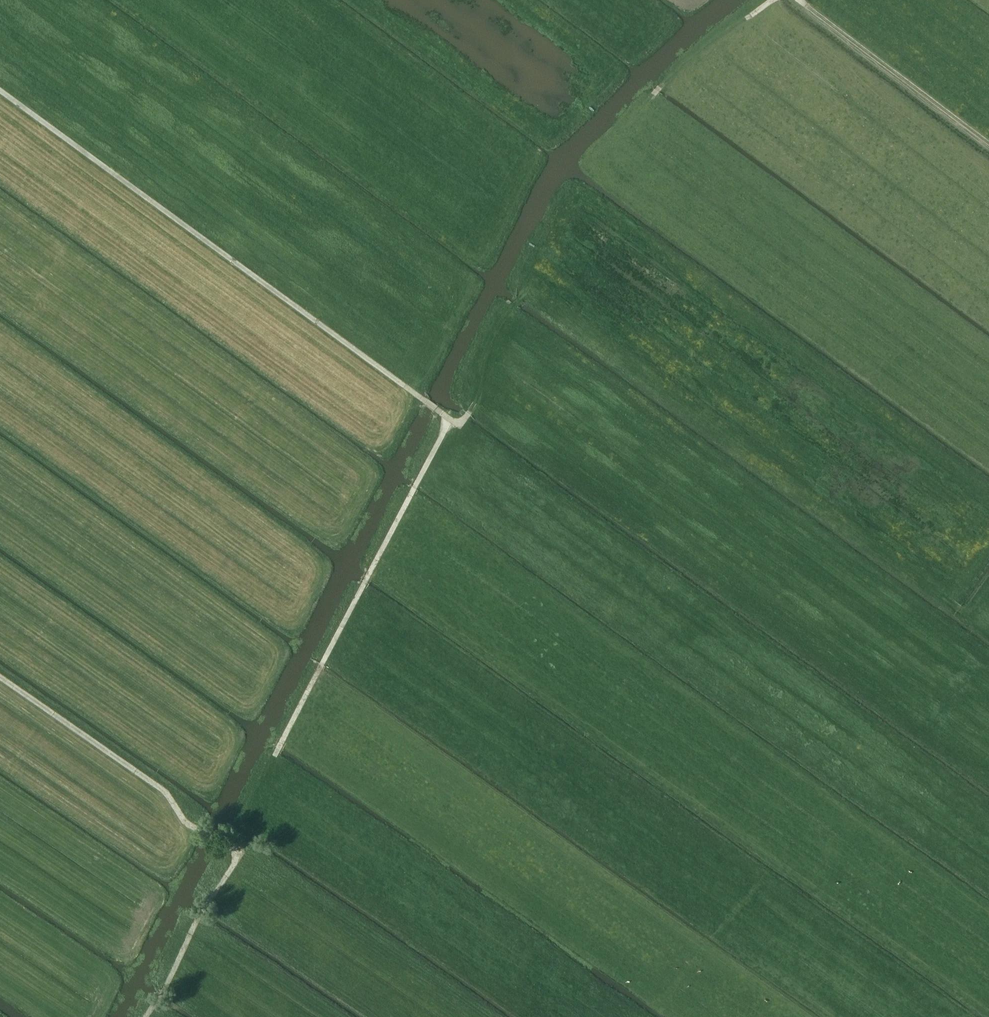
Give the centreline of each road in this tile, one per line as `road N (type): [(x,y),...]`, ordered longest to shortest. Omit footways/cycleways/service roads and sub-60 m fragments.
road 1 (track): [(0,92),(447,417),(459,424),(469,412)]
road 2 (track): [(0,678),(166,792),(182,820),(240,854),(146,1016)]
road 3 (track): [(447,417),(273,756)]
road 4 (track): [(802,0),(988,142)]

